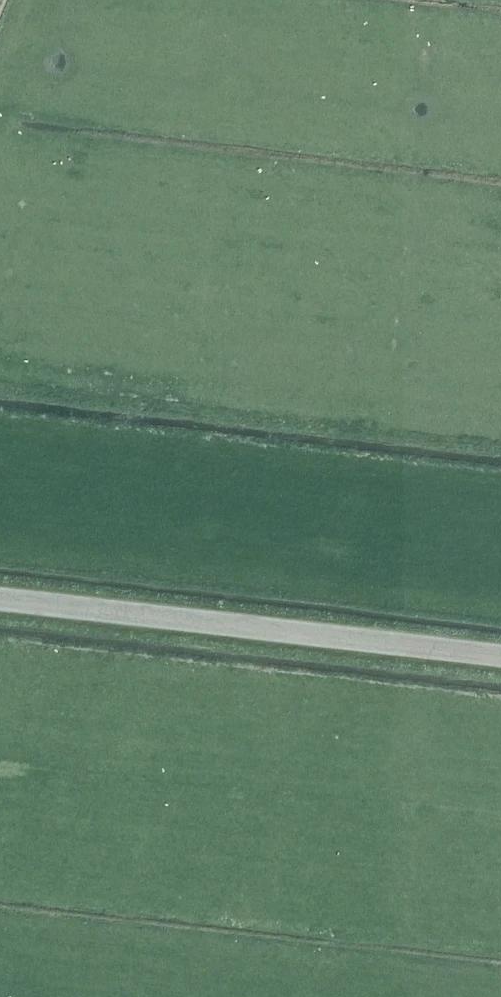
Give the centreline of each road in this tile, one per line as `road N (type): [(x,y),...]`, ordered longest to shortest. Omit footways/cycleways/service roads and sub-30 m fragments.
road 1 (tertiary): [(500,657),(0,599)]

